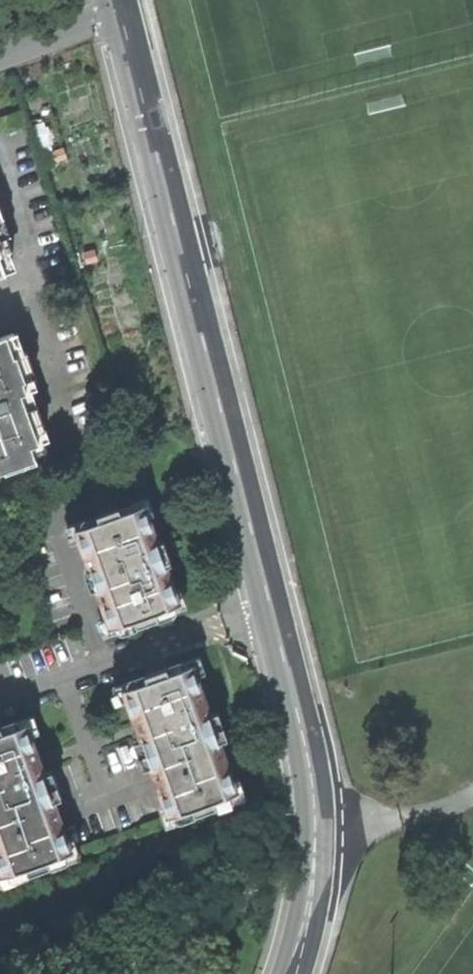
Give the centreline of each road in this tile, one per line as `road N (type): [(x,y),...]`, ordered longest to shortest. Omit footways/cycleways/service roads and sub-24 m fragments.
road 1 (residential): [(274,608),(117,9)]
road 2 (residential): [(291,973),(312,886),(316,802),(274,608)]
road 3 (residential): [(0,703),(274,608)]
road 4 (residential): [(117,9),(0,53)]

